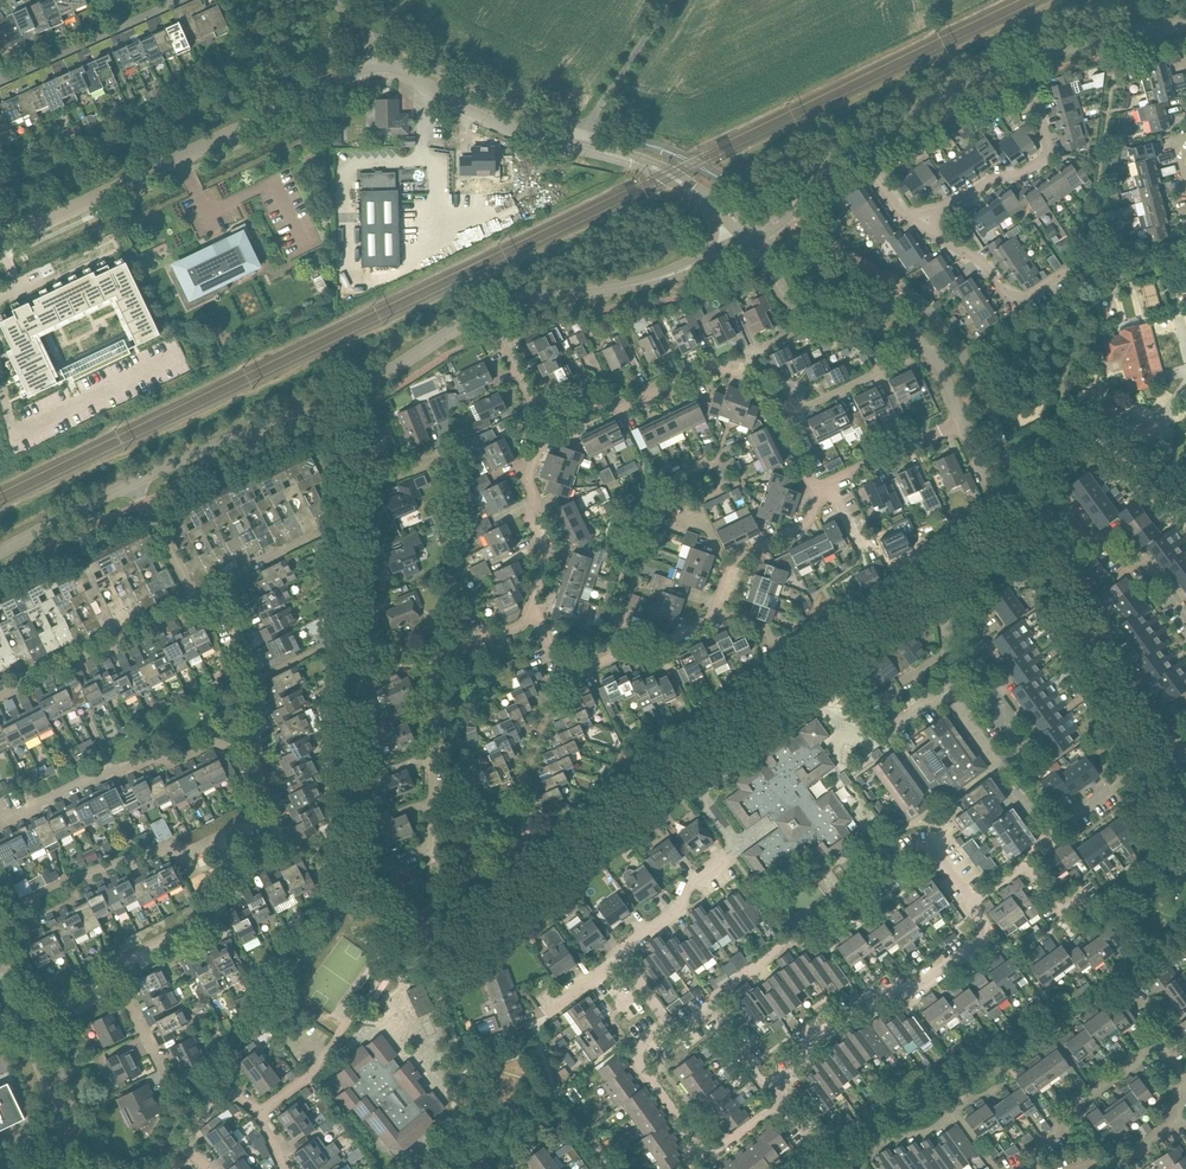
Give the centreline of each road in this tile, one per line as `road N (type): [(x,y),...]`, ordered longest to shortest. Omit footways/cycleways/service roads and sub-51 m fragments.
road 1 (track): [(342,839),(352,814),(345,414)]
road 2 (unclassified): [(0,242),(376,69)]
road 3 (tertiary): [(133,482),(201,450),(340,405),(488,310)]
road 4 (residential): [(1185,745),(1069,815),(1039,816),(973,729),(951,661)]
road 5 (tertiary): [(749,239),(783,216),(833,155),(1023,59)]
road 6 (residential): [(433,652),(370,649),(369,493),(381,475),(445,451)]
road 7 (unclassified): [(962,418),(931,351),(798,304),(749,239)]
road 8 (residential): [(785,1082),(803,1053),(866,1002),(910,992),(976,947),(983,924),(970,904)]
road 9 (residential): [(0,823),(107,770),(172,763),(218,742),(255,767)]
road 10 (tertiary): [(488,310),(659,279),(749,239)]
road 11 (residential): [(19,903),(111,865),(190,850),(271,814)]
road 12 (residential): [(671,1024),(644,1042),(638,1059),(694,1147),(721,1147),(784,1106)]
road 13 (residential): [(714,610),(710,623),(672,642),(666,660),(627,653),(591,667),(553,653),(532,600)]
road 14 (residential): [(271,814),(274,844),(209,920),(130,959),(119,984)]
road 15 (residential): [(923,221),(943,204),(1048,157),(1023,59)]
road 16 (residential): [(951,661),(951,596),(1012,545),(981,464)]
road 17 (residential): [(0,690),(197,599)]
road 18 (residential): [(548,427),(600,404),(621,409),(710,366),(741,377)]
road 19 (residential): [(431,856),(433,652)]
road 20 (unclassified): [(579,148),(520,132),(397,71)]
road 21 (unclassified): [(749,239),(717,204),(664,172),(579,148)]
road 22 (residential): [(1013,1168),(1072,1109),(1162,1048)]
road 23 (residential): [(173,0),(0,77)]
road 24 (residential): [(532,600),(548,553),(529,517),(535,498),(528,479),(548,427)]
road 25 (residential): [(255,767),(255,679),(215,591)]
road 26 (residential): [(816,492),(806,525),(731,562),(714,610)]
road 27 (tertiary): [(1023,59),(1185,24)]
road 28 (unclassified): [(579,148),(653,0)]
road 29 (residential): [(1185,614),(1145,562),(1092,537),(1068,504)]
road 30 (residential): [(997,1168),(956,1114),(934,1130),(867,1148)]
road 31 (tertiary): [(0,554),(133,482)]
road 32 (residential): [(1018,757),(1000,733),(1005,707),(969,651),(961,646),(951,661)]
road 33 (residential): [(970,904),(1021,871),(1060,907),(1089,888)]
road 34 (tertiary): [(65,1168),(56,1105),(26,1026)]
road 35 (residential): [(831,484),(962,418)]
road 36 (residential): [(622,960),(727,858)]
road 37 (residential): [(970,904),(930,851),(861,890)]
road 38 (residential): [(782,422),(908,357)]
road 39 (residential): [(197,599),(133,482)]
road 40 (residential): [(548,427),(488,310)]
road 41 (residential): [(215,591),(329,530)]
road 42 (residential): [(119,984),(177,1097)]
road 43 (residential): [(1018,298),(923,221)]

